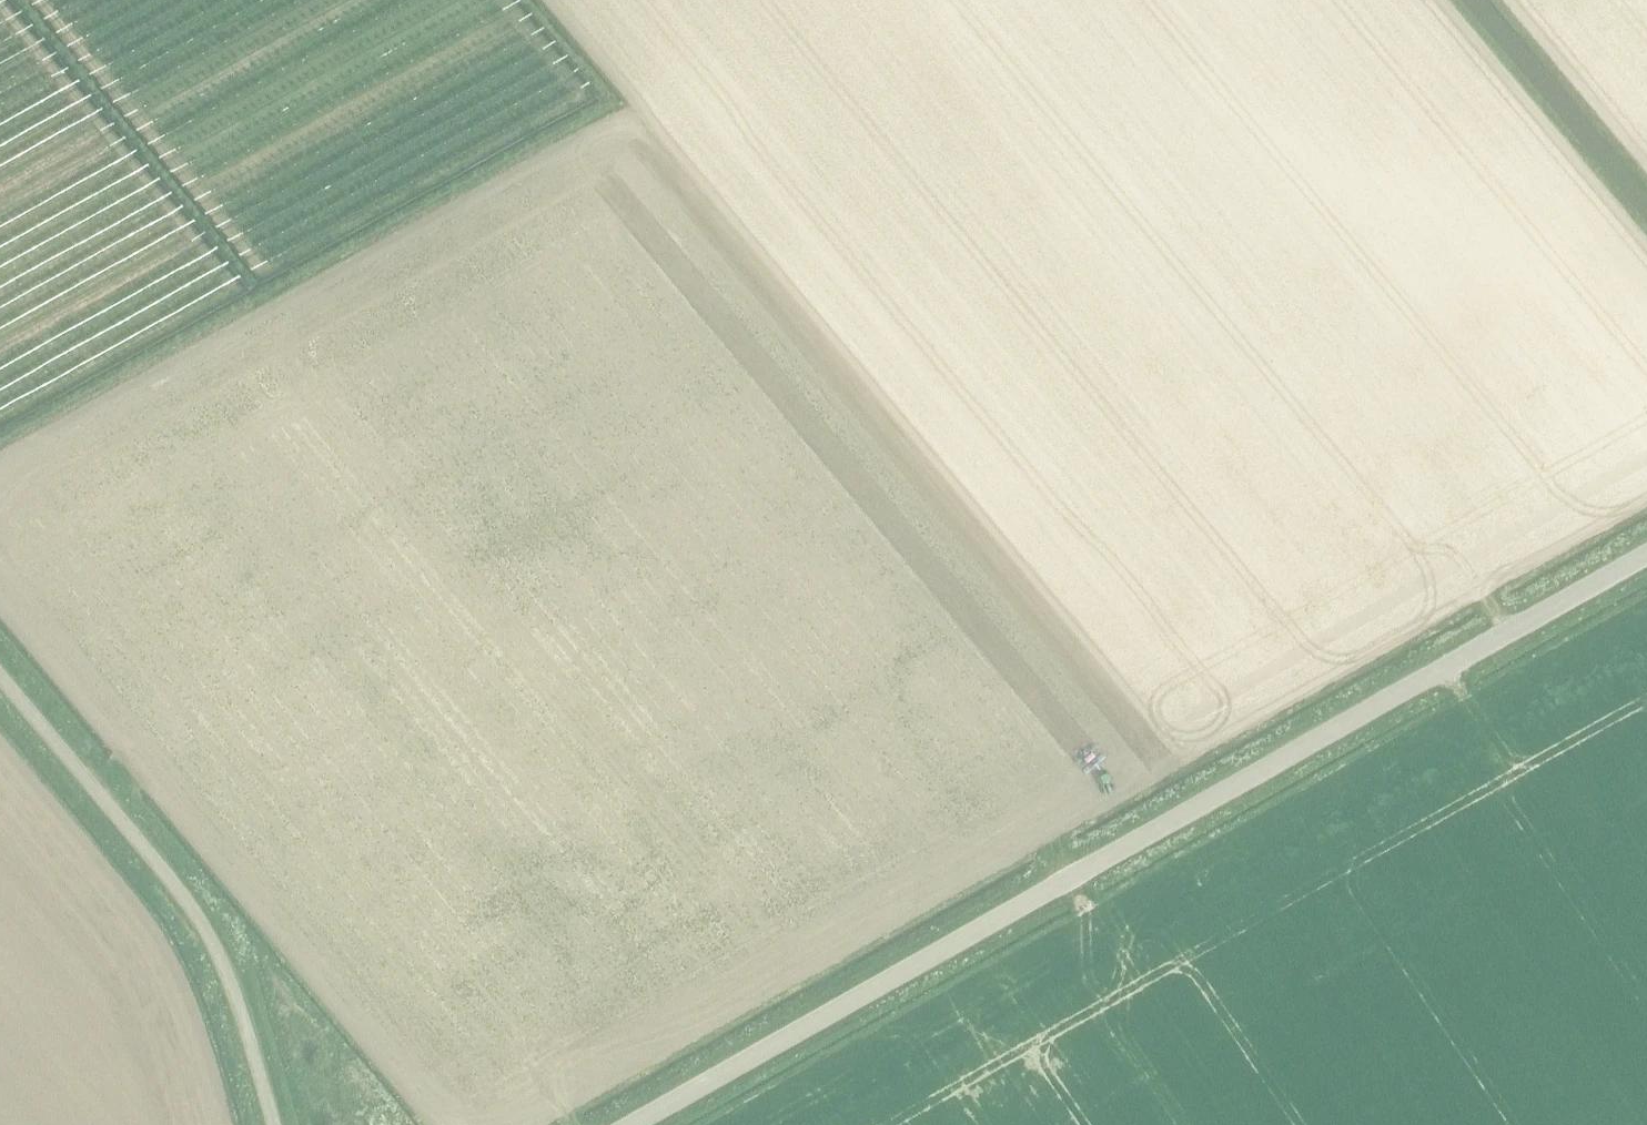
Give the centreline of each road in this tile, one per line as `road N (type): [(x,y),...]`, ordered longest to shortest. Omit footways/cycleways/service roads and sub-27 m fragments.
road 1 (unclassified): [(622,1124),(1646,550)]
road 2 (unclassified): [(275,1124),(228,976),(192,908),(0,677)]

